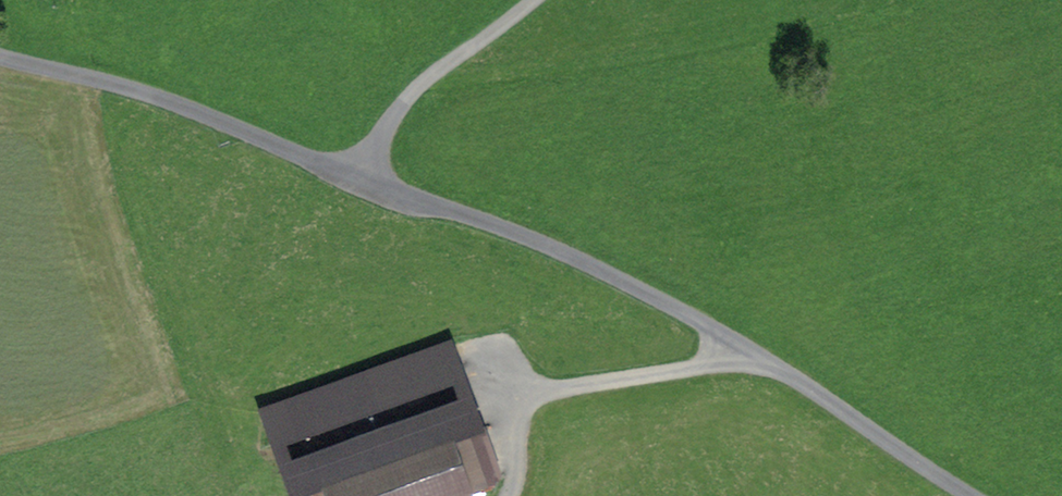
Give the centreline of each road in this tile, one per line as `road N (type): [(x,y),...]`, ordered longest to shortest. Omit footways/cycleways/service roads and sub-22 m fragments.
road 1 (unclassified): [(0,57),(188,108),(589,264),(748,349),(970,495)]
road 2 (track): [(532,0),(410,96),(356,178)]
road 3 (track): [(506,406),(748,349)]

